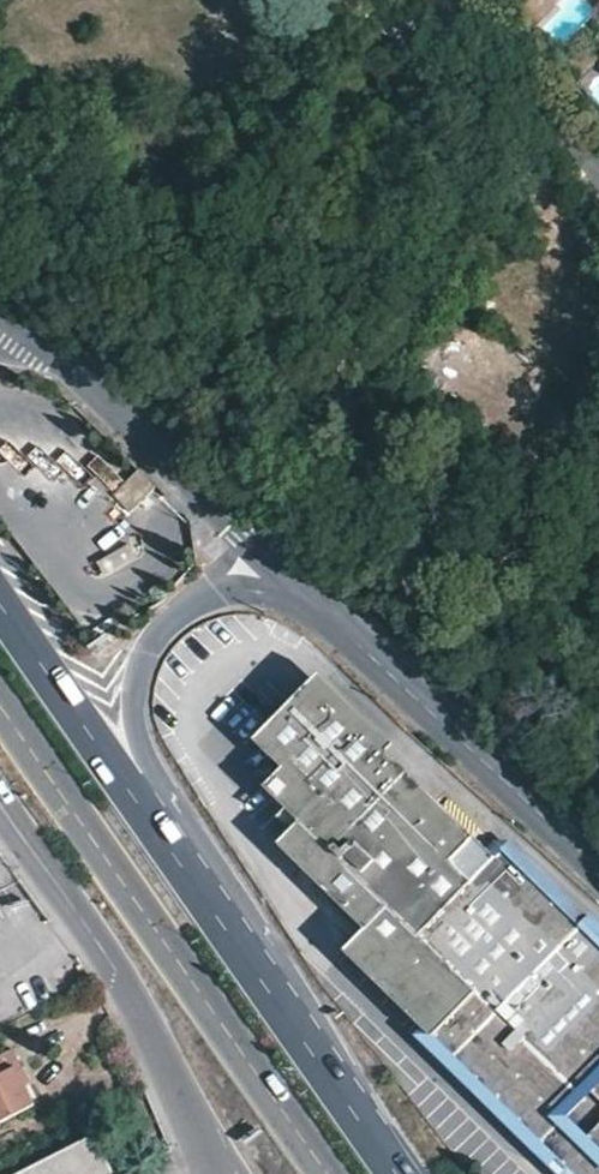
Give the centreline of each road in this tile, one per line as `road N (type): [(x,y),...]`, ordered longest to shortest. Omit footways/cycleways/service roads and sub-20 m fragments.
road 1 (primary): [(263,982),(221,878),(144,755),(135,680),(150,643),(212,589),(283,599),(332,622)]
road 2 (primary): [(0,703),(326,1173)]
road 3 (primary): [(263,982),(0,606)]
road 4 (residential): [(4,324),(80,379),(332,622)]
road 5 (residential): [(598,871),(332,622)]
road 6 (primary): [(0,783),(119,959),(139,1008)]
road 7 (residential): [(0,822),(139,1008)]
road 8 (primary): [(395,1173),(263,982)]
road 9 (residential): [(139,1008),(198,1127)]

